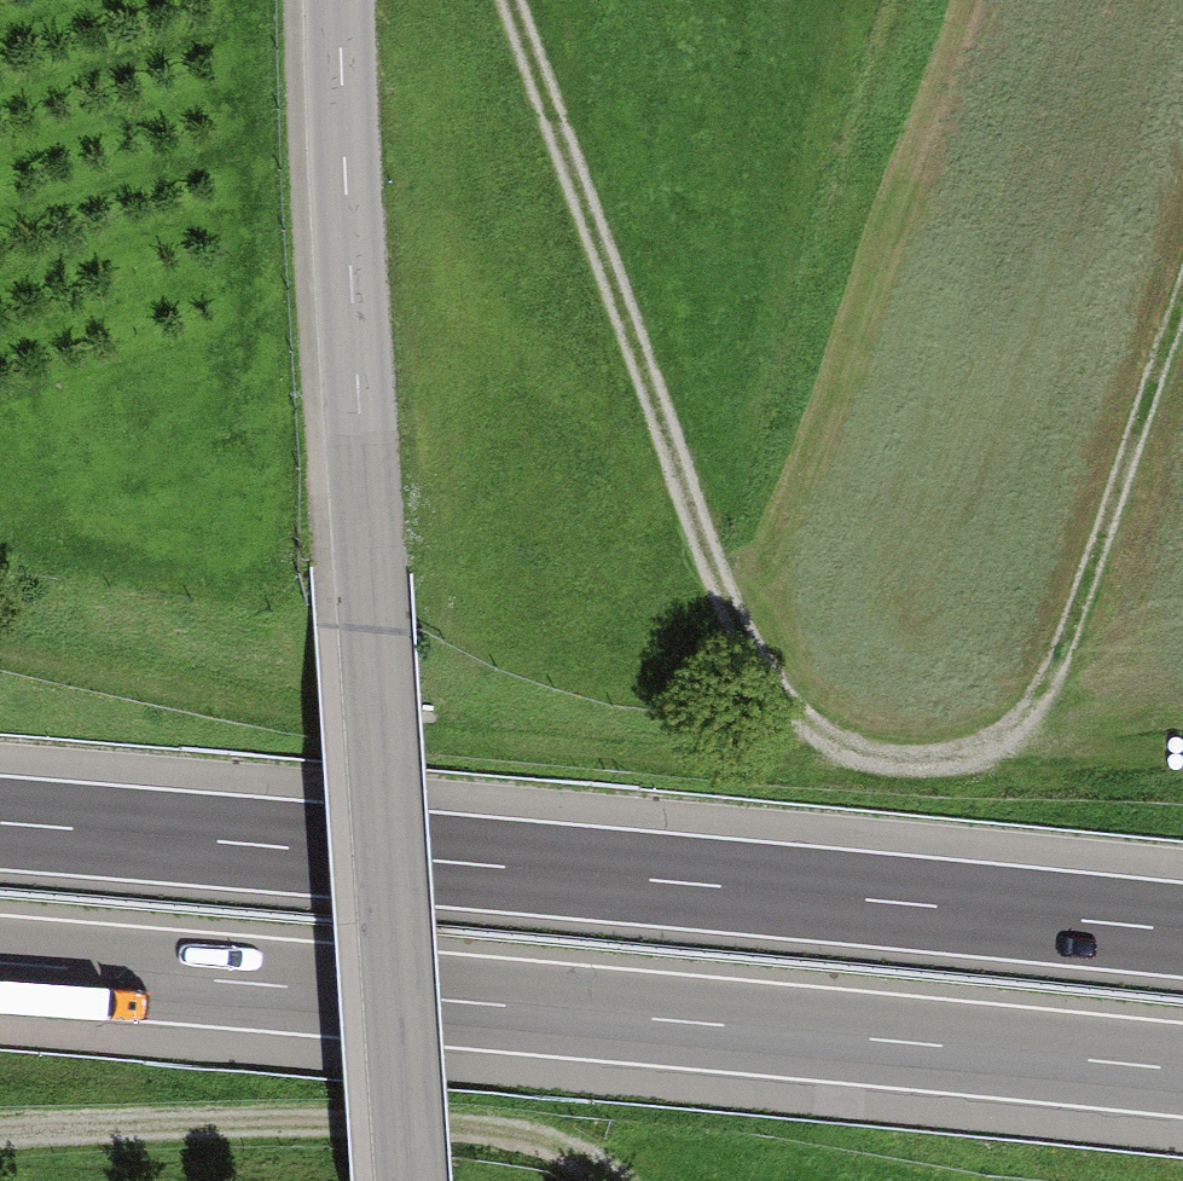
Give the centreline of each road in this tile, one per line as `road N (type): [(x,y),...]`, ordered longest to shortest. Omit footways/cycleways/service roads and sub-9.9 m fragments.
road 1 (motorway): [(0,965),(1182,1073)]
road 2 (motorway): [(1182,930),(0,823)]
road 3 (tertiary): [(339,0),(408,1180)]
road 4 (track): [(992,747),(935,764),(887,760),(828,746),(775,698),(740,640),(510,0)]
road 5 (track): [(0,633),(460,718),(828,746)]
road 6 (track): [(600,1180),(566,1152),(475,1129),(333,1122),(0,1133)]
road 7 (track): [(1182,301),(1064,649),(1031,714),(992,747)]
road 8 (track): [(1182,727),(992,747)]

